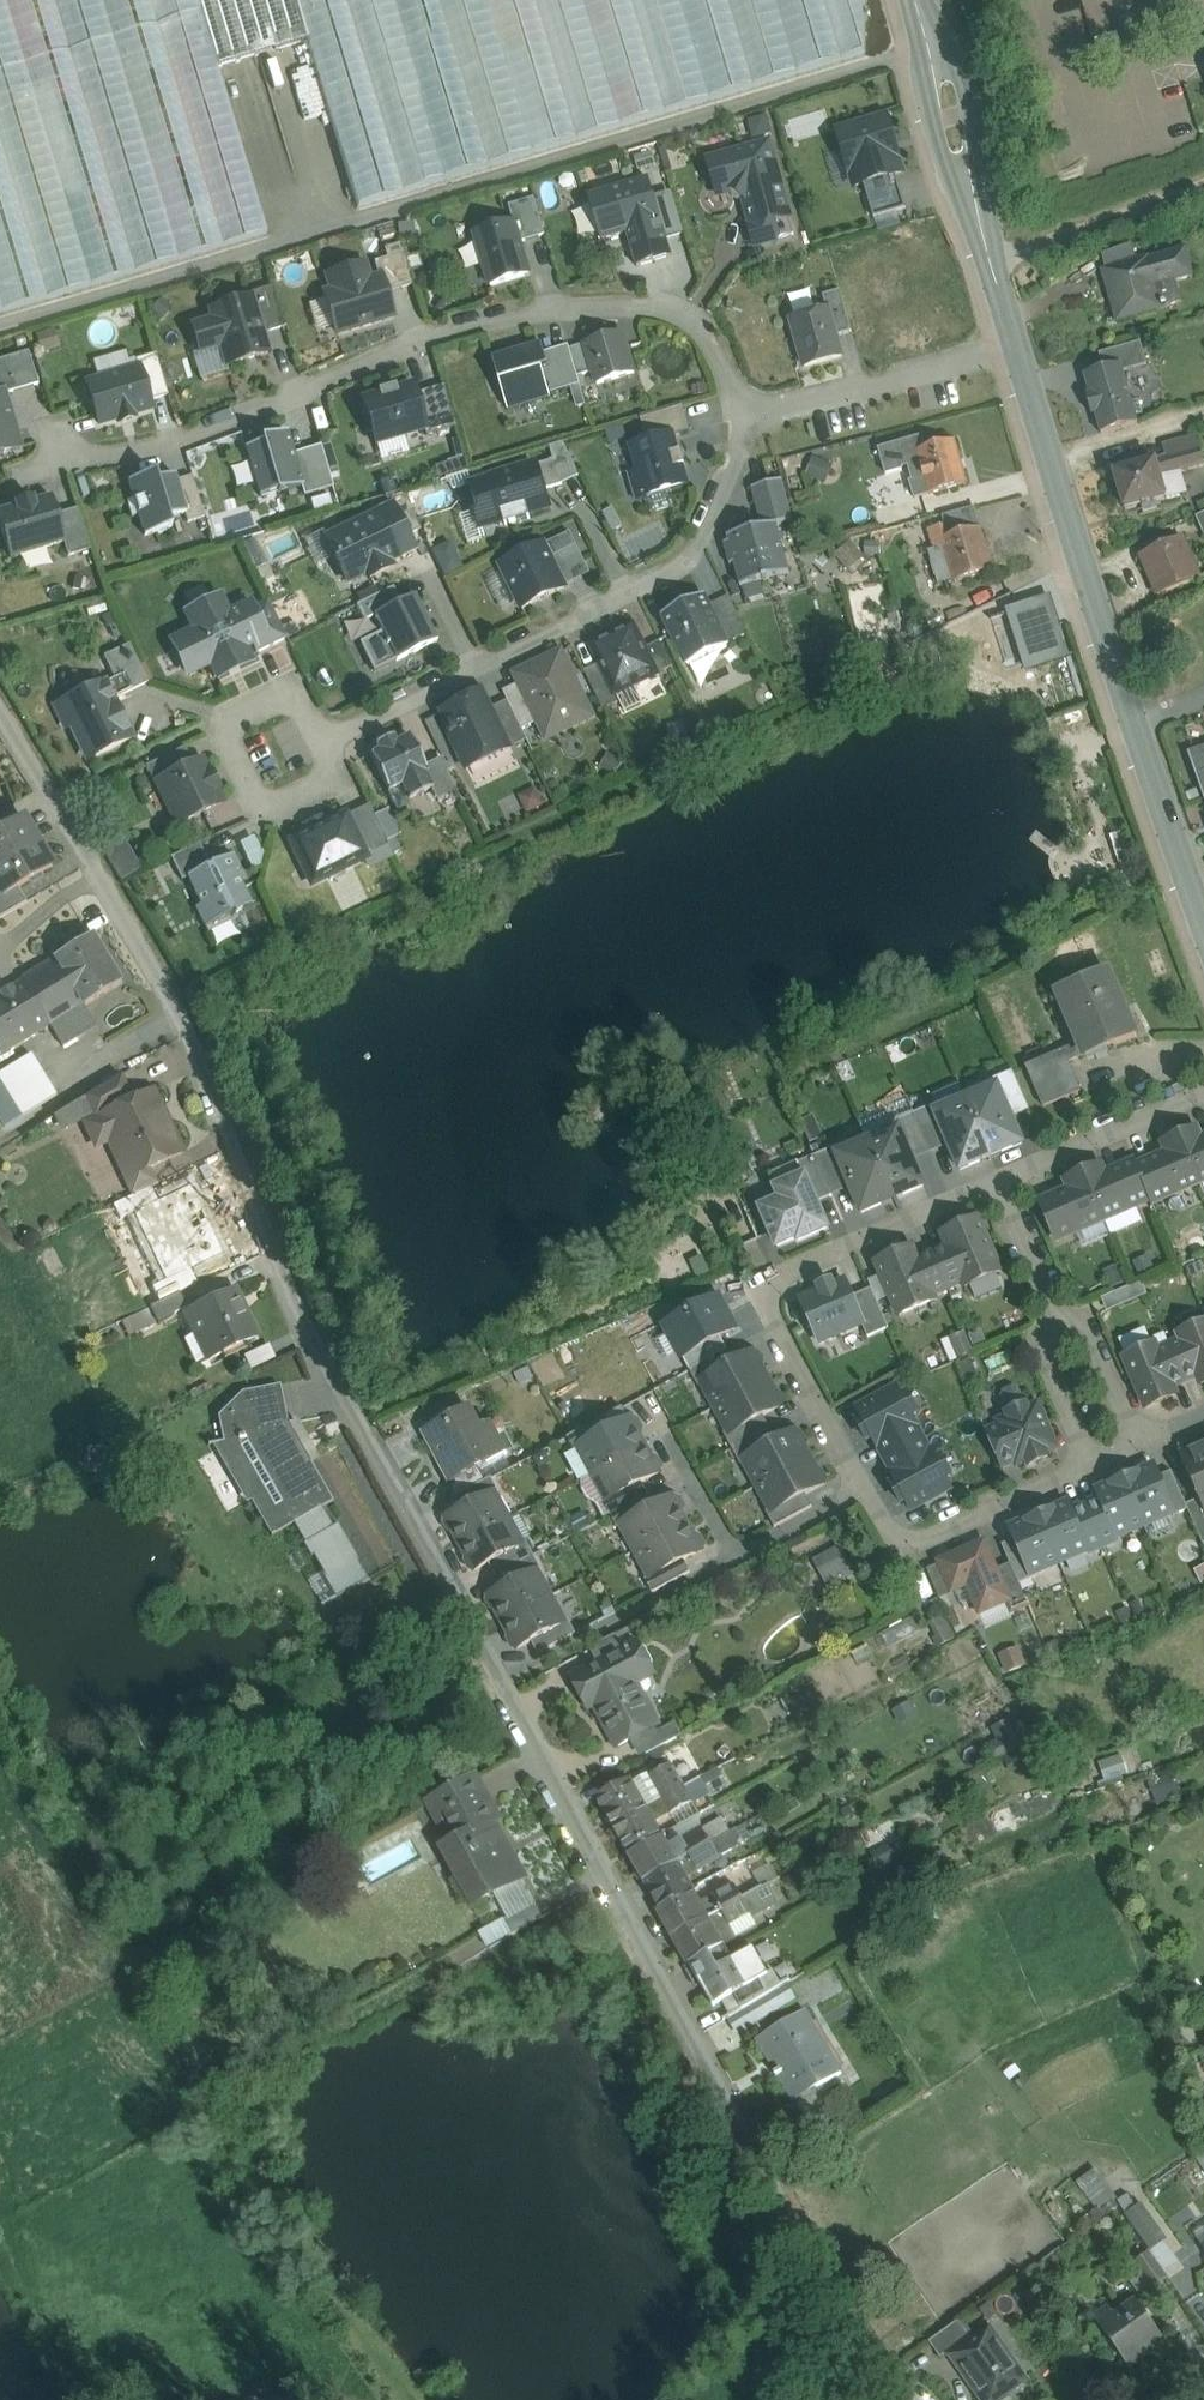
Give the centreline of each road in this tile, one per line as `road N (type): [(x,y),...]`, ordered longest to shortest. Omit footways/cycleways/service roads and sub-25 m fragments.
road 1 (residential): [(0,705),(178,1006),(311,1340),(496,1688),(876,2351),(918,2399)]
road 2 (unclassified): [(0,330),(931,46)]
road 3 (residential): [(741,419),(717,342),(695,319),(654,308),(550,309),(393,349),(188,438),(63,467)]
road 4 (residential): [(997,1184),(776,1280),(770,1313),(897,1537),(935,1535),(1093,1465)]
road 5 (residential): [(275,761),(670,568),(693,546),(738,458),(741,419)]
road 6 (secondary): [(1203,921),(1016,349)]
road 7 (secondary): [(1016,349),(931,46)]
road 8 (residential): [(1016,349),(741,419)]
road 9 (residential): [(1203,1097),(997,1184)]
road 10 (residential): [(1055,1320),(1092,1344),(1136,1447)]
road 11 (residential): [(1055,1320),(1049,1358),(1093,1465)]
road 12 (residential): [(997,1184),(1055,1320)]

